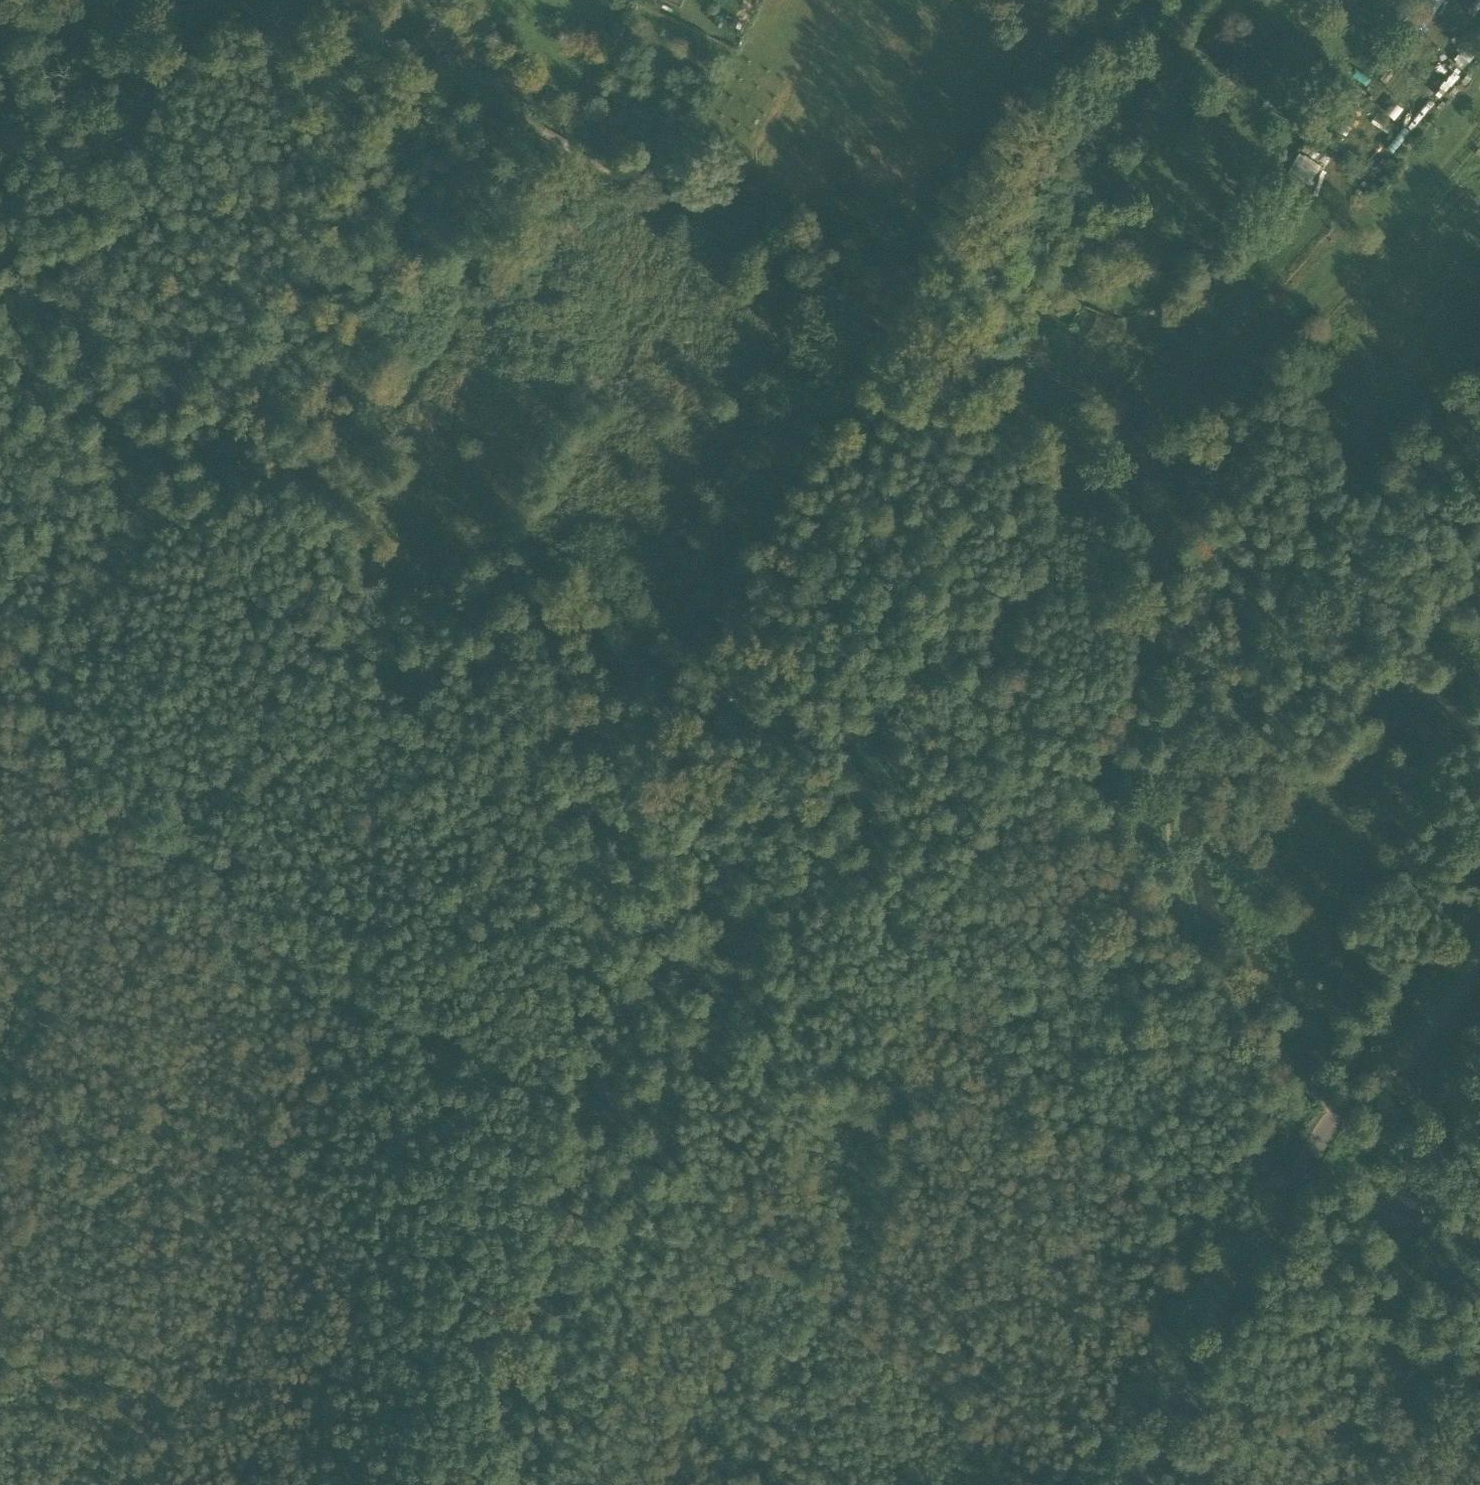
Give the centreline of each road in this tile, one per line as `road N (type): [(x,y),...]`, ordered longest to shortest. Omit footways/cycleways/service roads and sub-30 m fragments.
road 1 (tertiary): [(1144,1484),(1337,1116),(1389,1069),(1479,963)]

